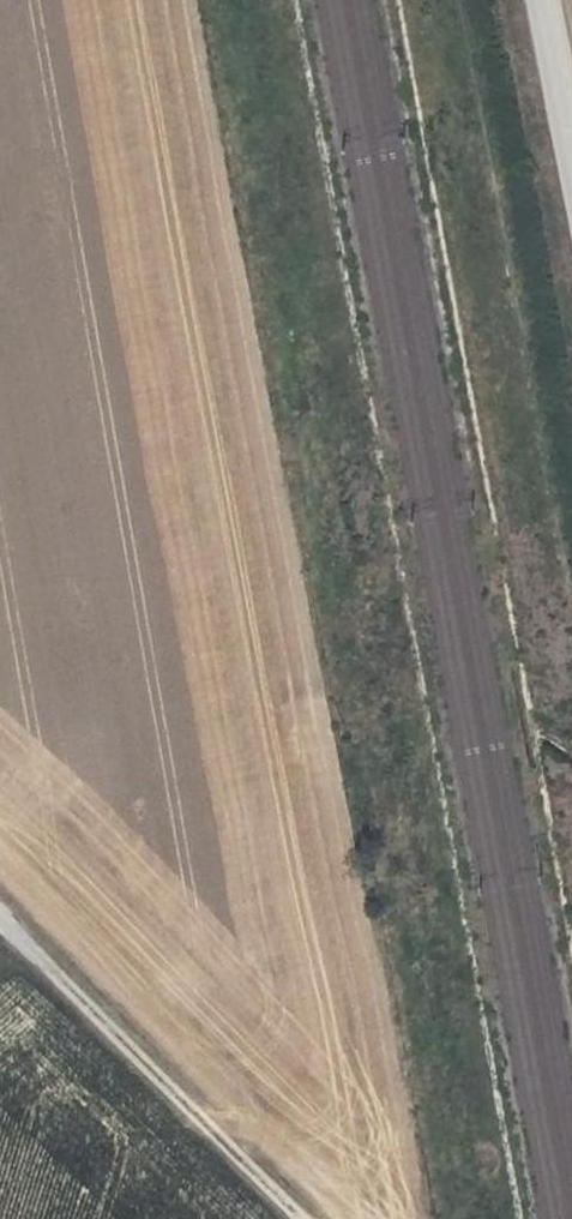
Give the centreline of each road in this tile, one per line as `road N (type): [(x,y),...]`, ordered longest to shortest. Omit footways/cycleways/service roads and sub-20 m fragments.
road 1 (unclassified): [(0,927),(307,1218)]
road 2 (unclassified): [(571,157),(541,0)]

